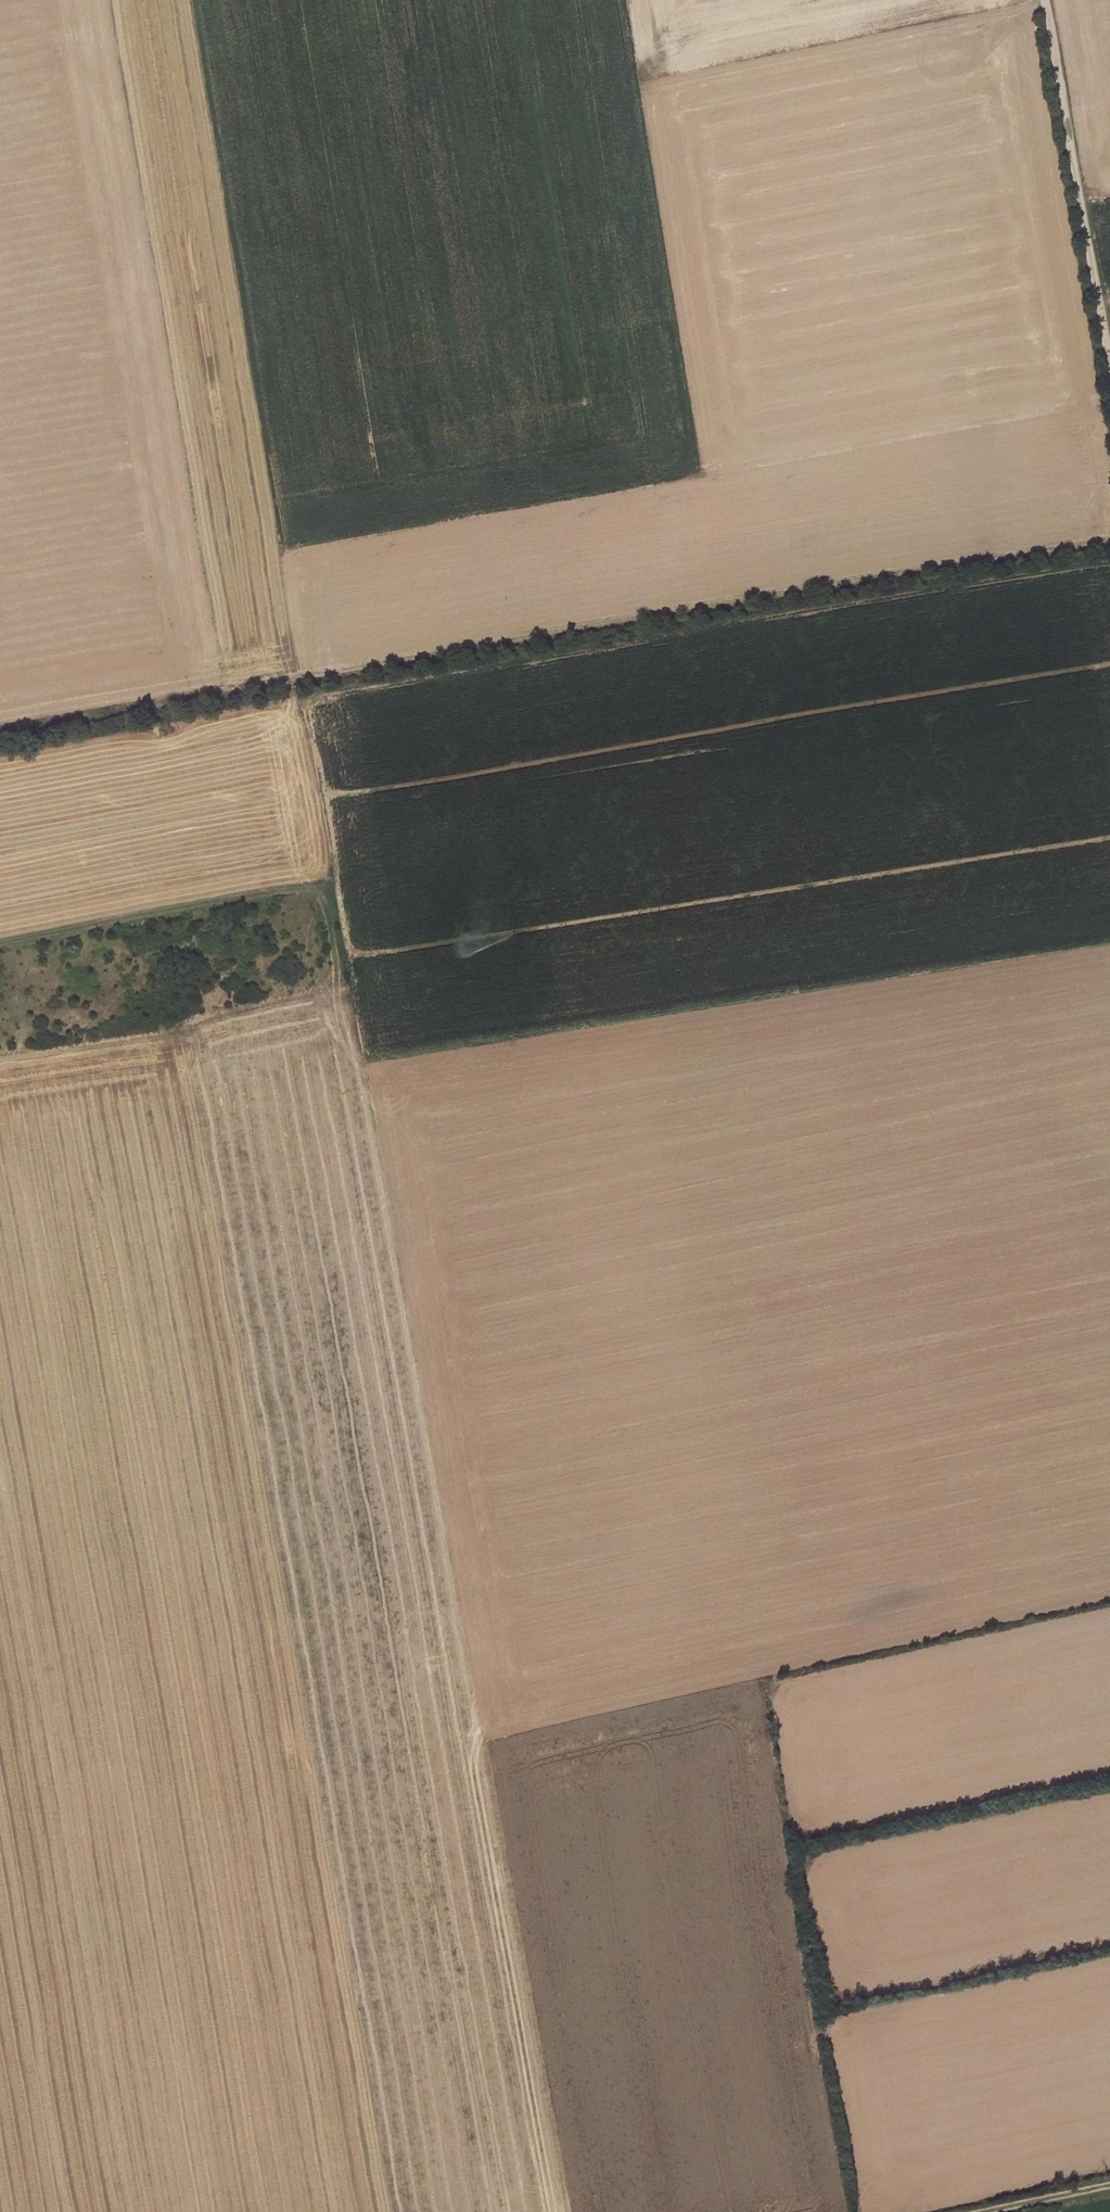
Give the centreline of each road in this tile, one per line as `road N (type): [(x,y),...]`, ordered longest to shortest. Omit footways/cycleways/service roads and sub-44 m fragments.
road 1 (track): [(1109,396),(1042,0)]
road 2 (track): [(980,2211),(1109,2184)]

